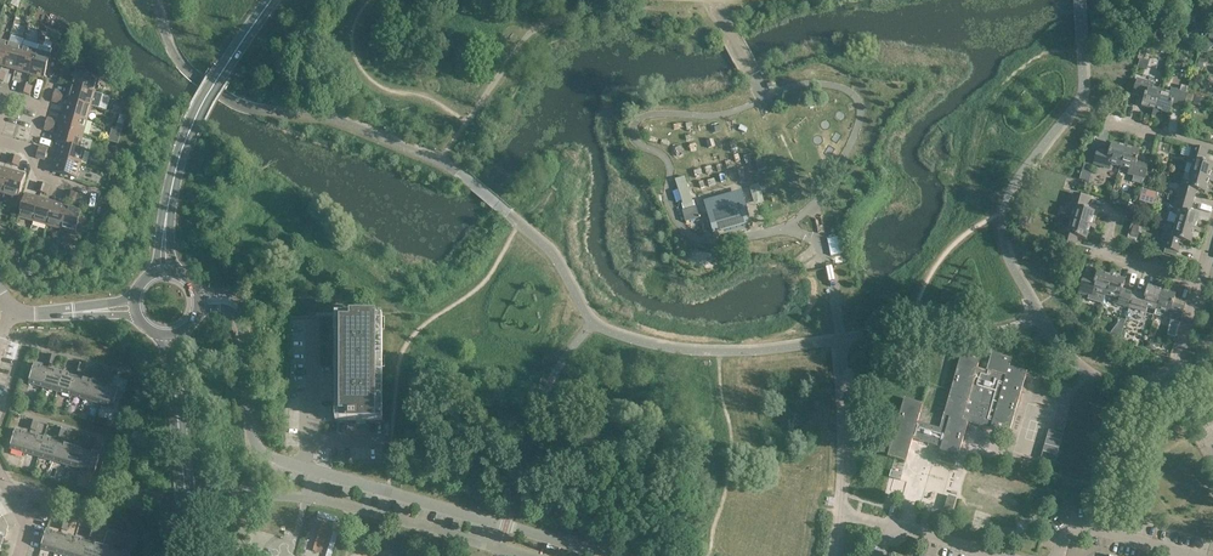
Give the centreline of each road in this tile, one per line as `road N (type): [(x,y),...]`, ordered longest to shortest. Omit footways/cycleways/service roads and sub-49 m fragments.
road 1 (residential): [(198,304),(228,303),(241,312),(253,434),(268,459),(604,555)]
road 2 (secondary): [(173,387),(189,555)]
road 3 (secondary): [(275,0),(186,139)]
road 4 (residential): [(1116,207),(1101,255),(1201,284)]
road 5 (residential): [(1109,534),(1144,394)]
road 6 (residential): [(989,555),(890,526),(881,555)]

